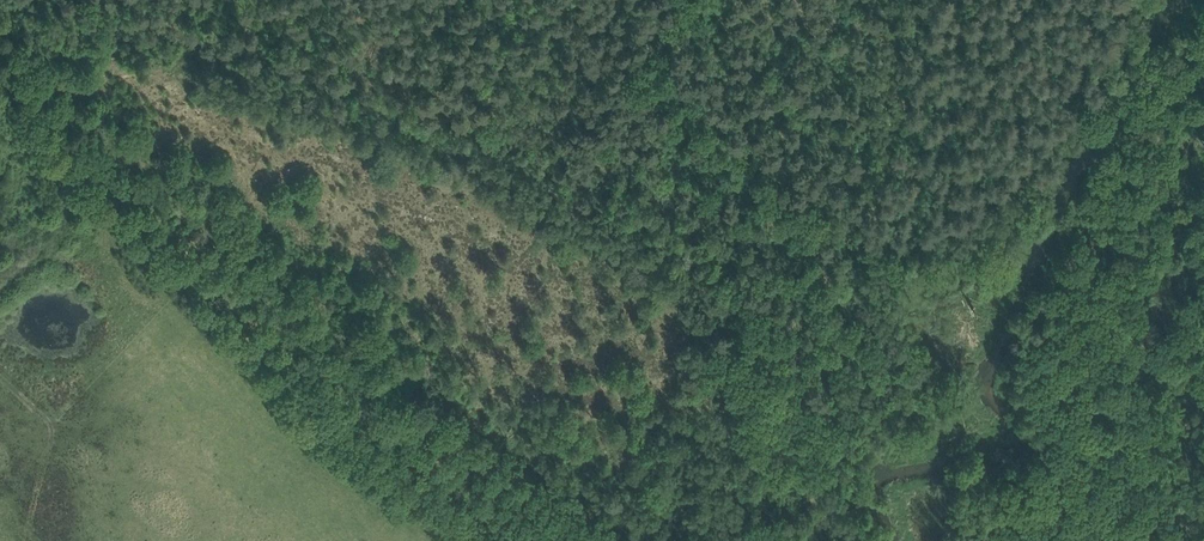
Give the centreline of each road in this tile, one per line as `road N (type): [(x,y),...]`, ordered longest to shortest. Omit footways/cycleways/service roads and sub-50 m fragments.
road 1 (track): [(1129,0),(1095,87),(1012,185),(913,245),(890,276),(868,341),(860,401),(830,468),(819,540)]

